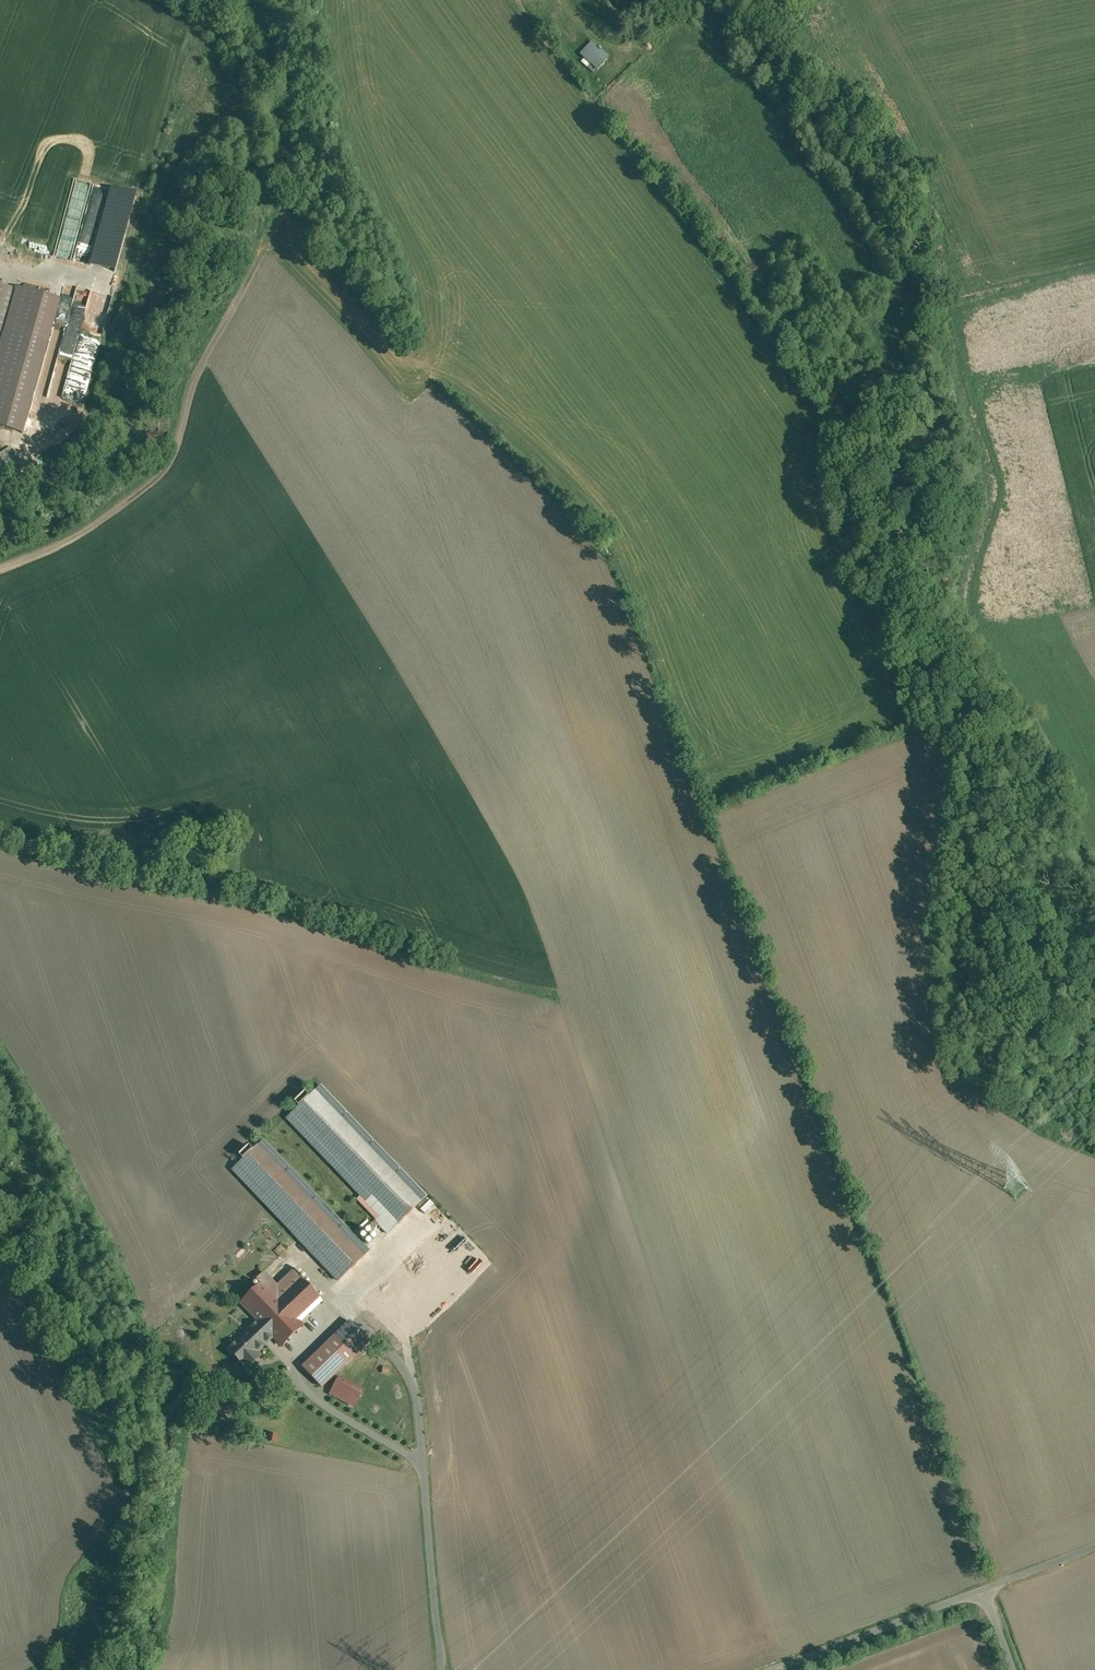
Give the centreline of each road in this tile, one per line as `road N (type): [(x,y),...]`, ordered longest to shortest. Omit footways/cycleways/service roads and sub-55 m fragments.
road 1 (unclassified): [(984,1591),(774,1669)]

